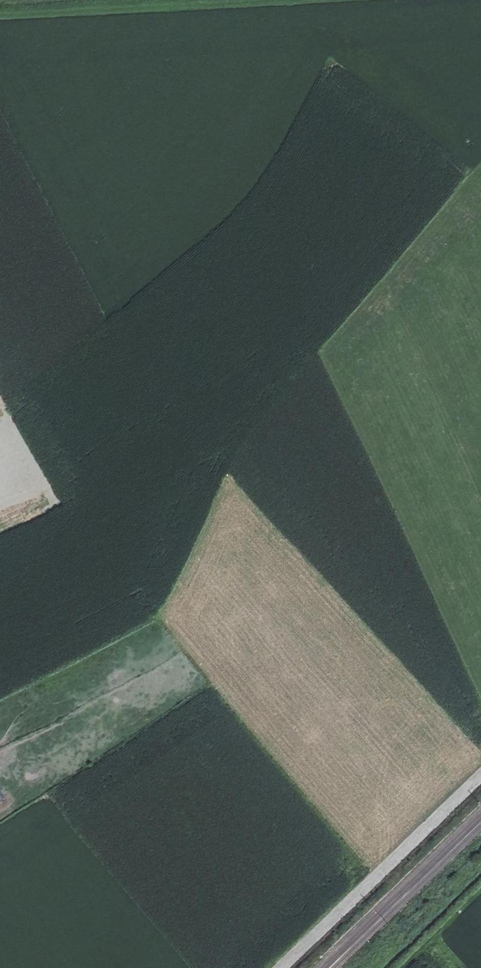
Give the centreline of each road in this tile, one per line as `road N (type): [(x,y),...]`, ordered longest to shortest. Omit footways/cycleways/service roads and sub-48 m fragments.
road 1 (tertiary): [(480,776),(281,967)]
road 2 (track): [(251,0),(0,12)]

